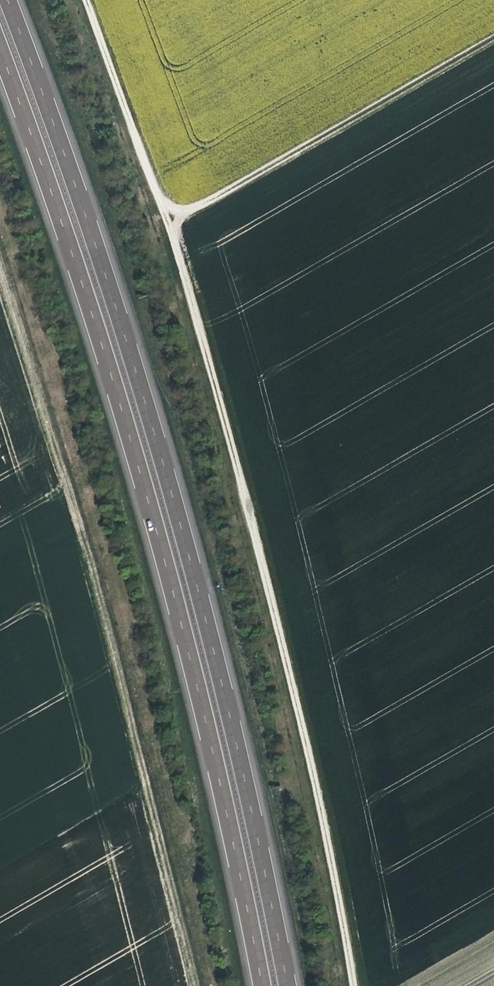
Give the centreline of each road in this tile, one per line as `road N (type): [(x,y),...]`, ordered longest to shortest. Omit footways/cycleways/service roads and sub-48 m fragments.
road 1 (motorway): [(291,985),(179,512),(7,0)]
road 2 (track): [(361,985),(279,586),(186,265),(92,0)]
road 3 (motorway): [(0,47),(158,525),(265,985)]
road 4 (track): [(193,985),(93,579),(0,273)]
road 5 (track): [(493,33),(170,218)]

